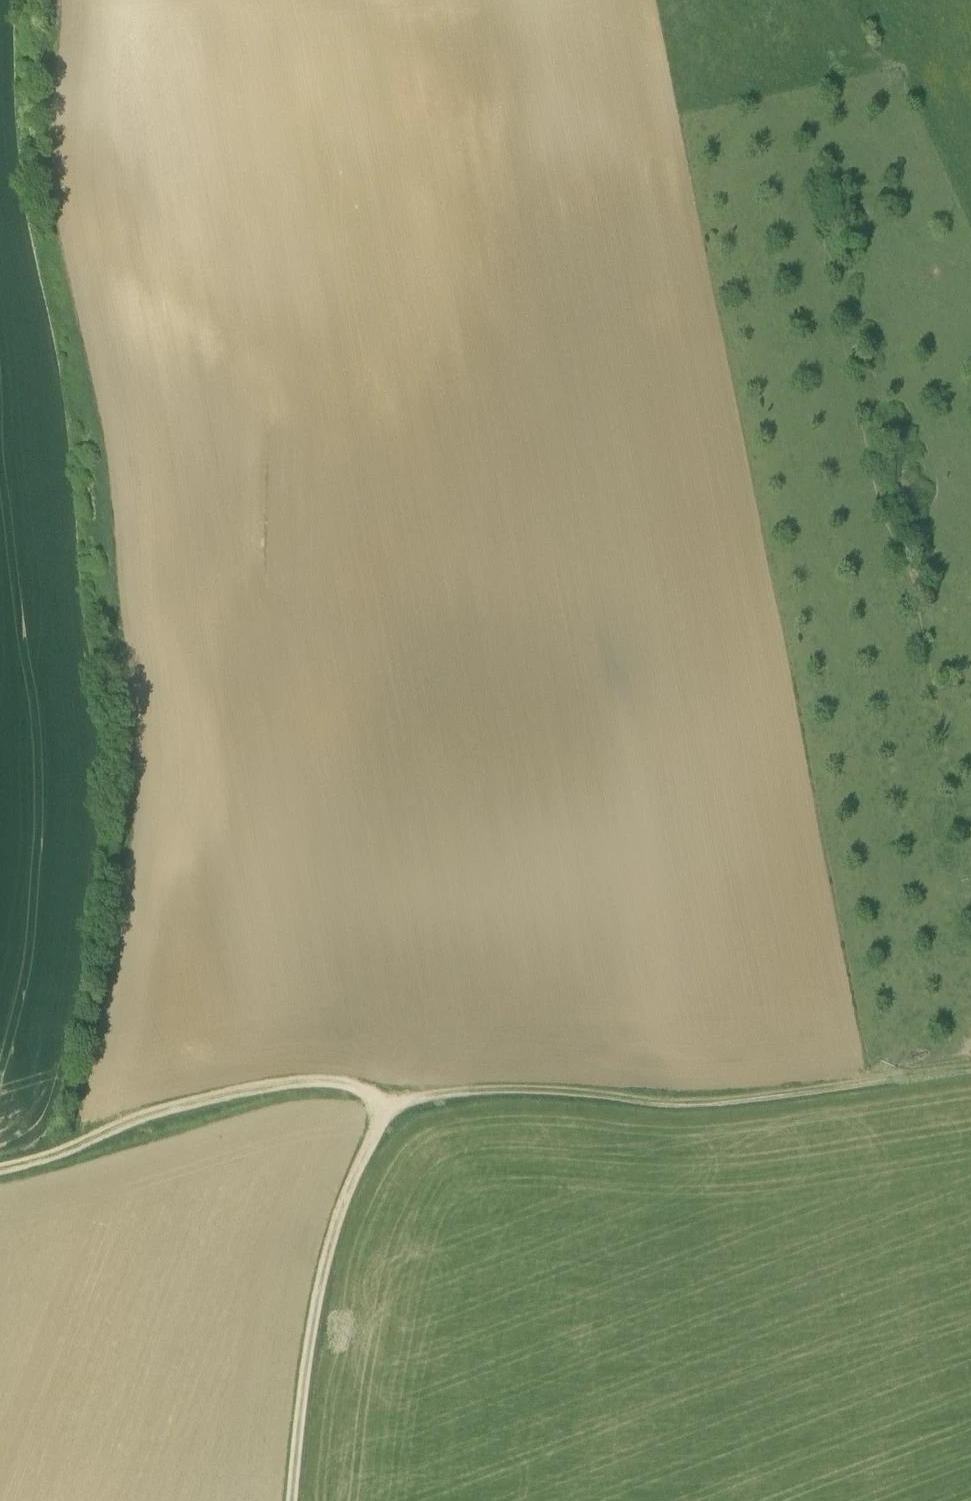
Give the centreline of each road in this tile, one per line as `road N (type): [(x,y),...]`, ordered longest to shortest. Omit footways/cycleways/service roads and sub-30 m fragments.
road 1 (track): [(970,1068),(714,1103),(498,1089),(392,1105)]
road 2 (track): [(392,1105),(363,1160),(326,1266),(292,1500)]
road 3 (track): [(392,1105),(340,1083),(250,1089),(0,1168)]

